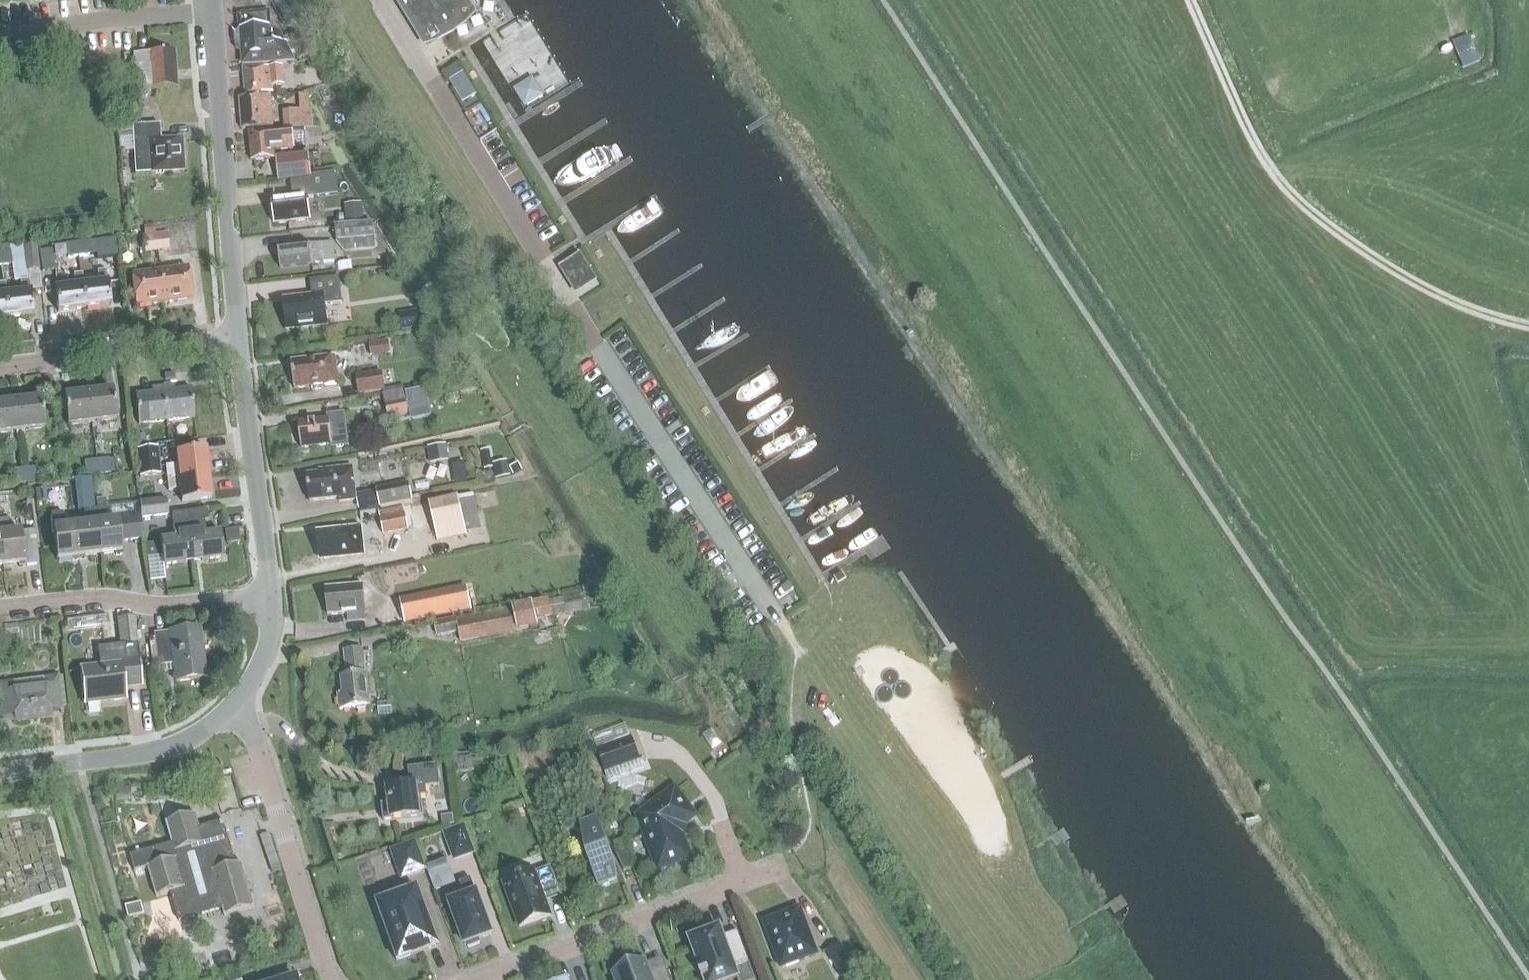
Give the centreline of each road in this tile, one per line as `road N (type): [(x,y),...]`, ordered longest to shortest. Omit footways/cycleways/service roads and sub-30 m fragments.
road 1 (unclassified): [(235,339),(209,0)]
road 2 (residential): [(475,979),(784,865)]
road 3 (residential): [(233,704),(255,740),(328,979)]
road 4 (residential): [(0,609),(92,599),(145,605),(268,598)]
road 5 (unclassified): [(268,598),(235,339)]
road 6 (unclassified): [(0,772),(168,750),(233,704)]
road 7 (residential): [(0,367),(235,339)]

